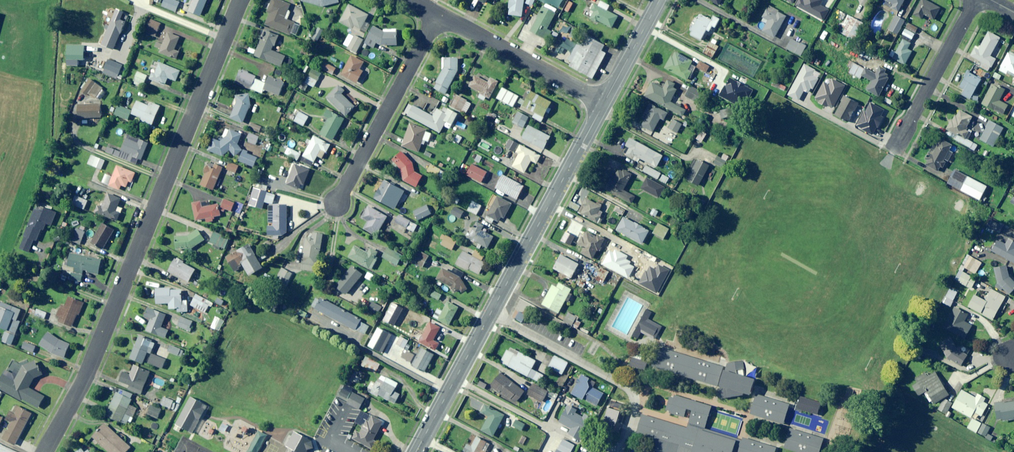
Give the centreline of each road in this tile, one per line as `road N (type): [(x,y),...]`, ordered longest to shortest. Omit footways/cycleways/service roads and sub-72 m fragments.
road 1 (residential): [(224,38),(86,377),(45,451)]
road 2 (residential): [(416,451),(604,103)]
road 3 (residential): [(337,205),(437,15)]
road 4 (residential): [(604,103),(437,15)]
road 5 (residential): [(895,151),(976,0)]

